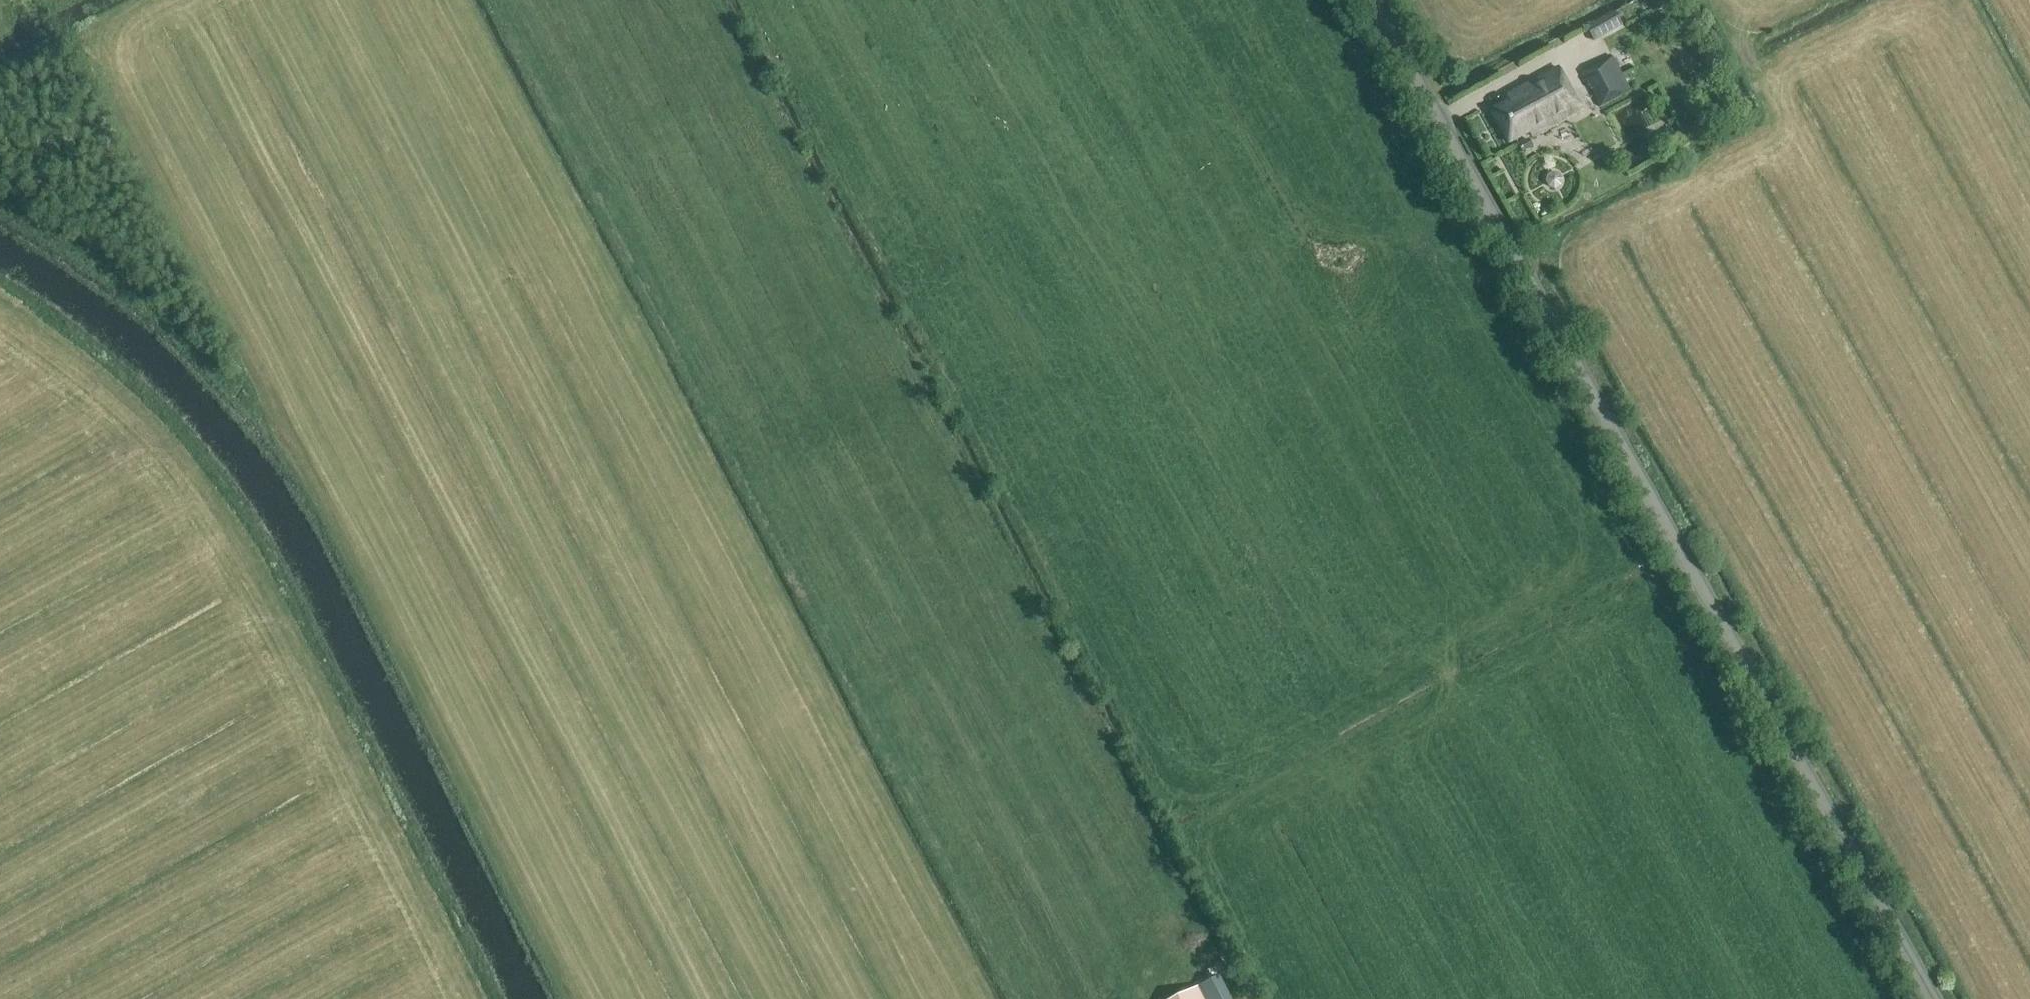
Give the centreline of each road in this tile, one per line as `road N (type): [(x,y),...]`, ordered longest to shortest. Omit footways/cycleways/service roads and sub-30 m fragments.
road 1 (secondary): [(1929,998),(1370,0)]

